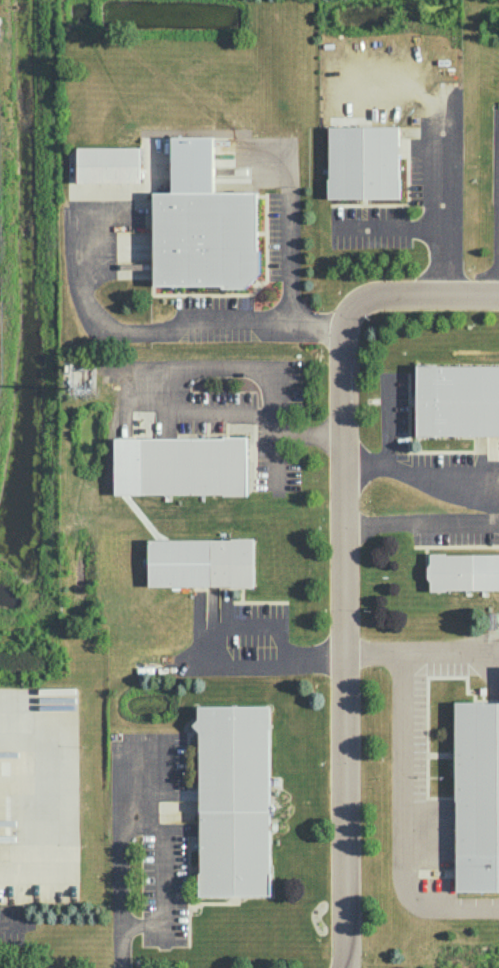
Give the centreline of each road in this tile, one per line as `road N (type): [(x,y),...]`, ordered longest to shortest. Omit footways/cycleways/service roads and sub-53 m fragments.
road 1 (residential): [(344,967),(350,929),(342,333),(350,314)]
road 2 (residential): [(350,314),(386,295),(498,293)]

